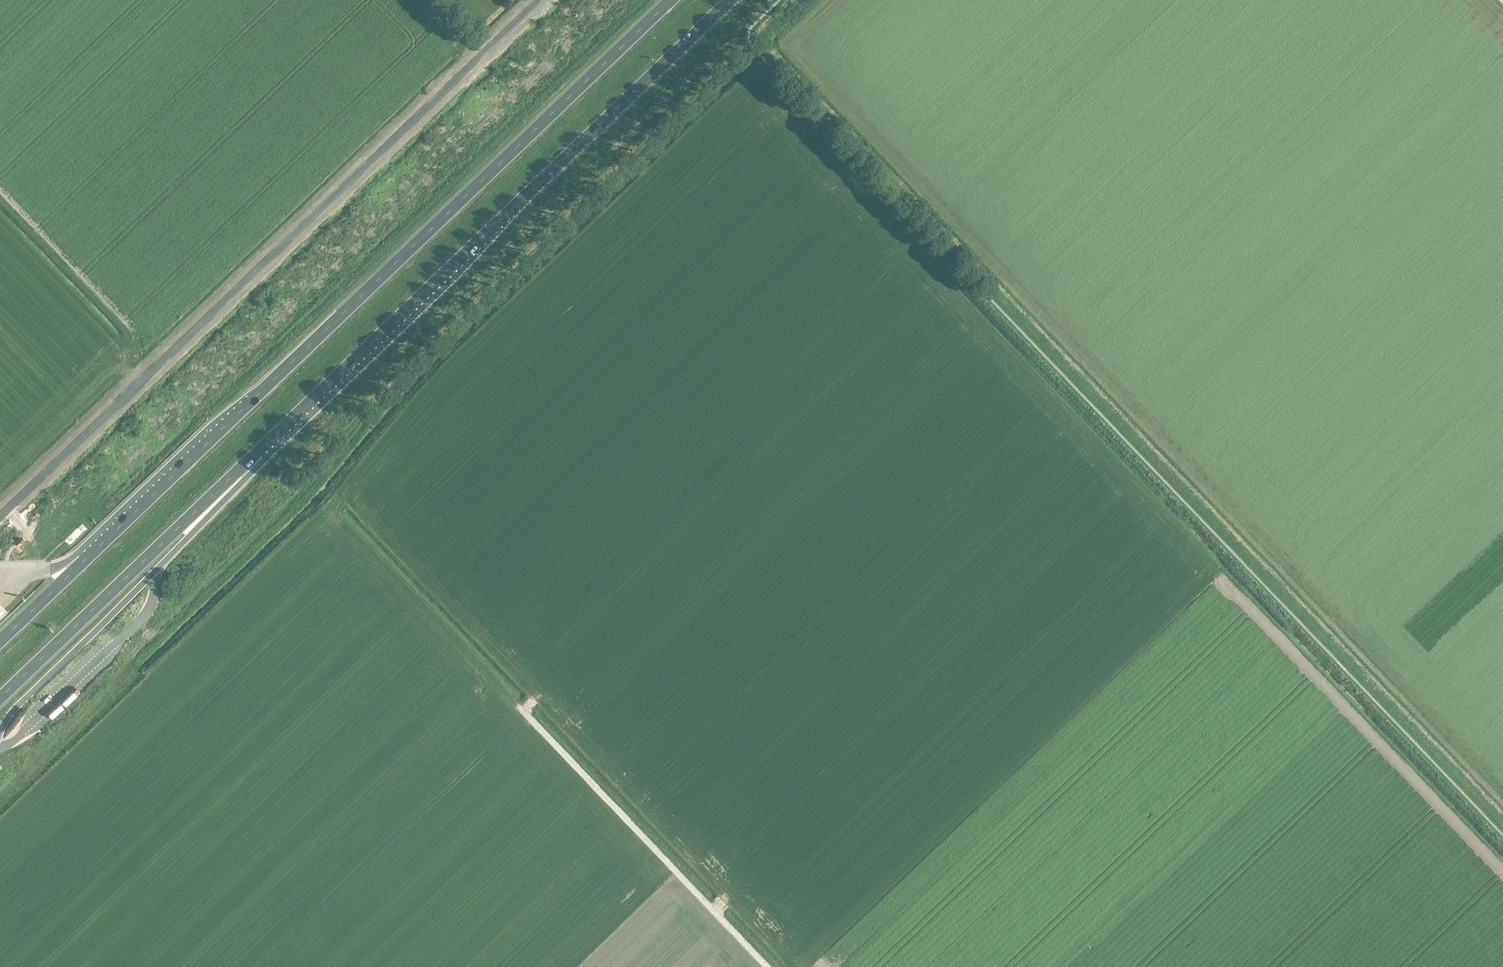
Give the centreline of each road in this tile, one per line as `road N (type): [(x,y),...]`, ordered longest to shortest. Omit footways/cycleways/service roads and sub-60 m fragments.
road 1 (trunk): [(671,0),(93,553)]
road 2 (unclassified): [(0,522),(541,0)]
road 3 (trunk): [(211,497),(731,0)]
road 4 (trunk): [(0,699),(211,497)]
road 5 (trunk): [(93,553),(0,640)]

